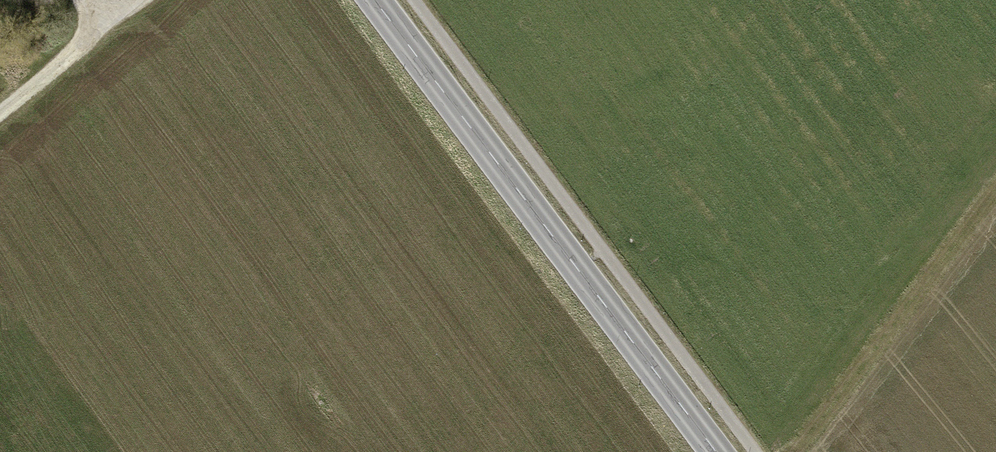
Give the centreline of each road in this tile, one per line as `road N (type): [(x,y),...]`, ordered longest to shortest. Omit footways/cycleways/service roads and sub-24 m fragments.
road 1 (primary): [(717,451),(374,0)]
road 2 (track): [(995,191),(794,451)]
road 3 (track): [(121,13),(0,114)]

